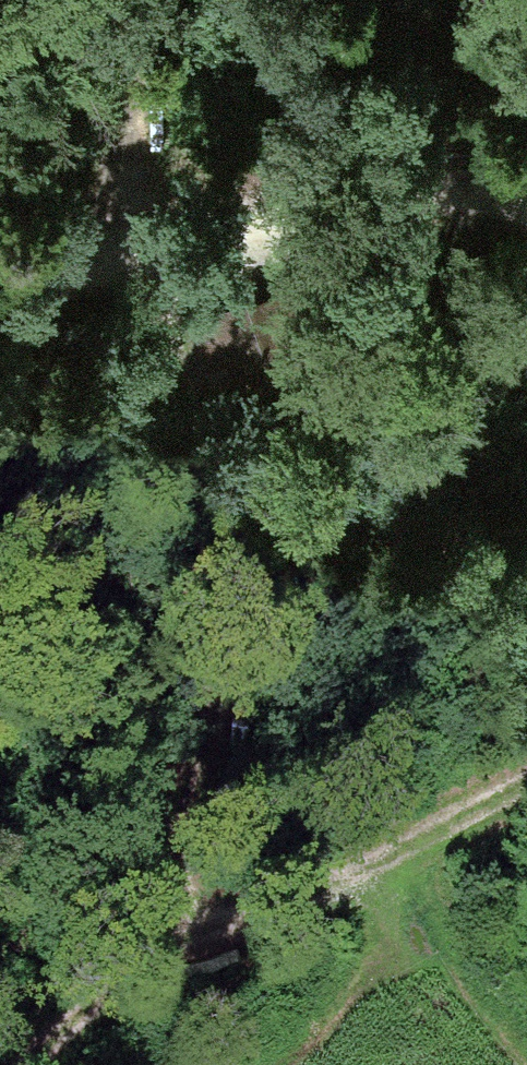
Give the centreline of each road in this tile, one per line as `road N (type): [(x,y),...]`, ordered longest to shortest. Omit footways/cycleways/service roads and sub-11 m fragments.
road 1 (track): [(196,927),(230,784),(242,674),(173,244)]
road 2 (track): [(526,764),(196,927),(105,984),(24,1064)]
road 3 (track): [(0,276),(451,198),(526,220)]
road 4 (track): [(143,0),(173,244)]

